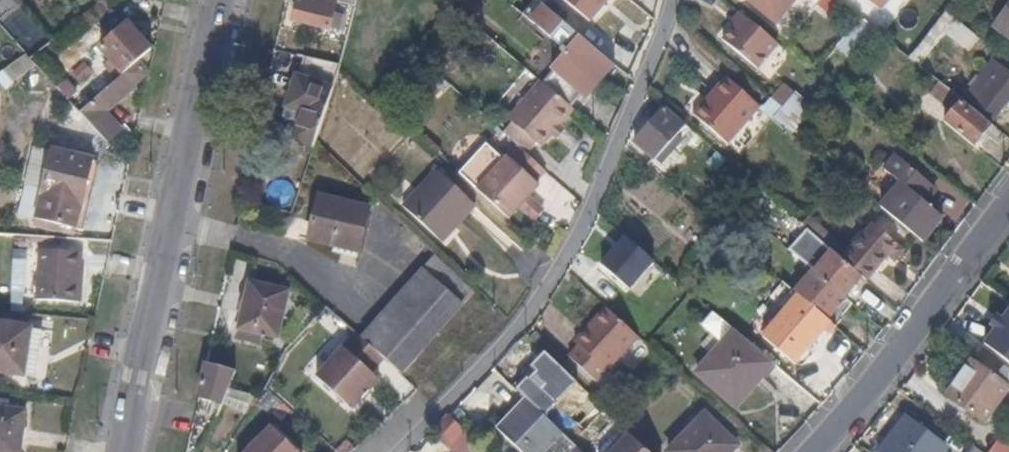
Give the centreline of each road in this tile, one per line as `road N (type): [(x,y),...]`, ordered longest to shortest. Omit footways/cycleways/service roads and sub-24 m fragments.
road 1 (residential): [(400,451),(531,322),(594,202),(676,0)]
road 2 (secondary): [(223,0),(122,451)]
road 3 (secondary): [(1008,204),(825,451)]

